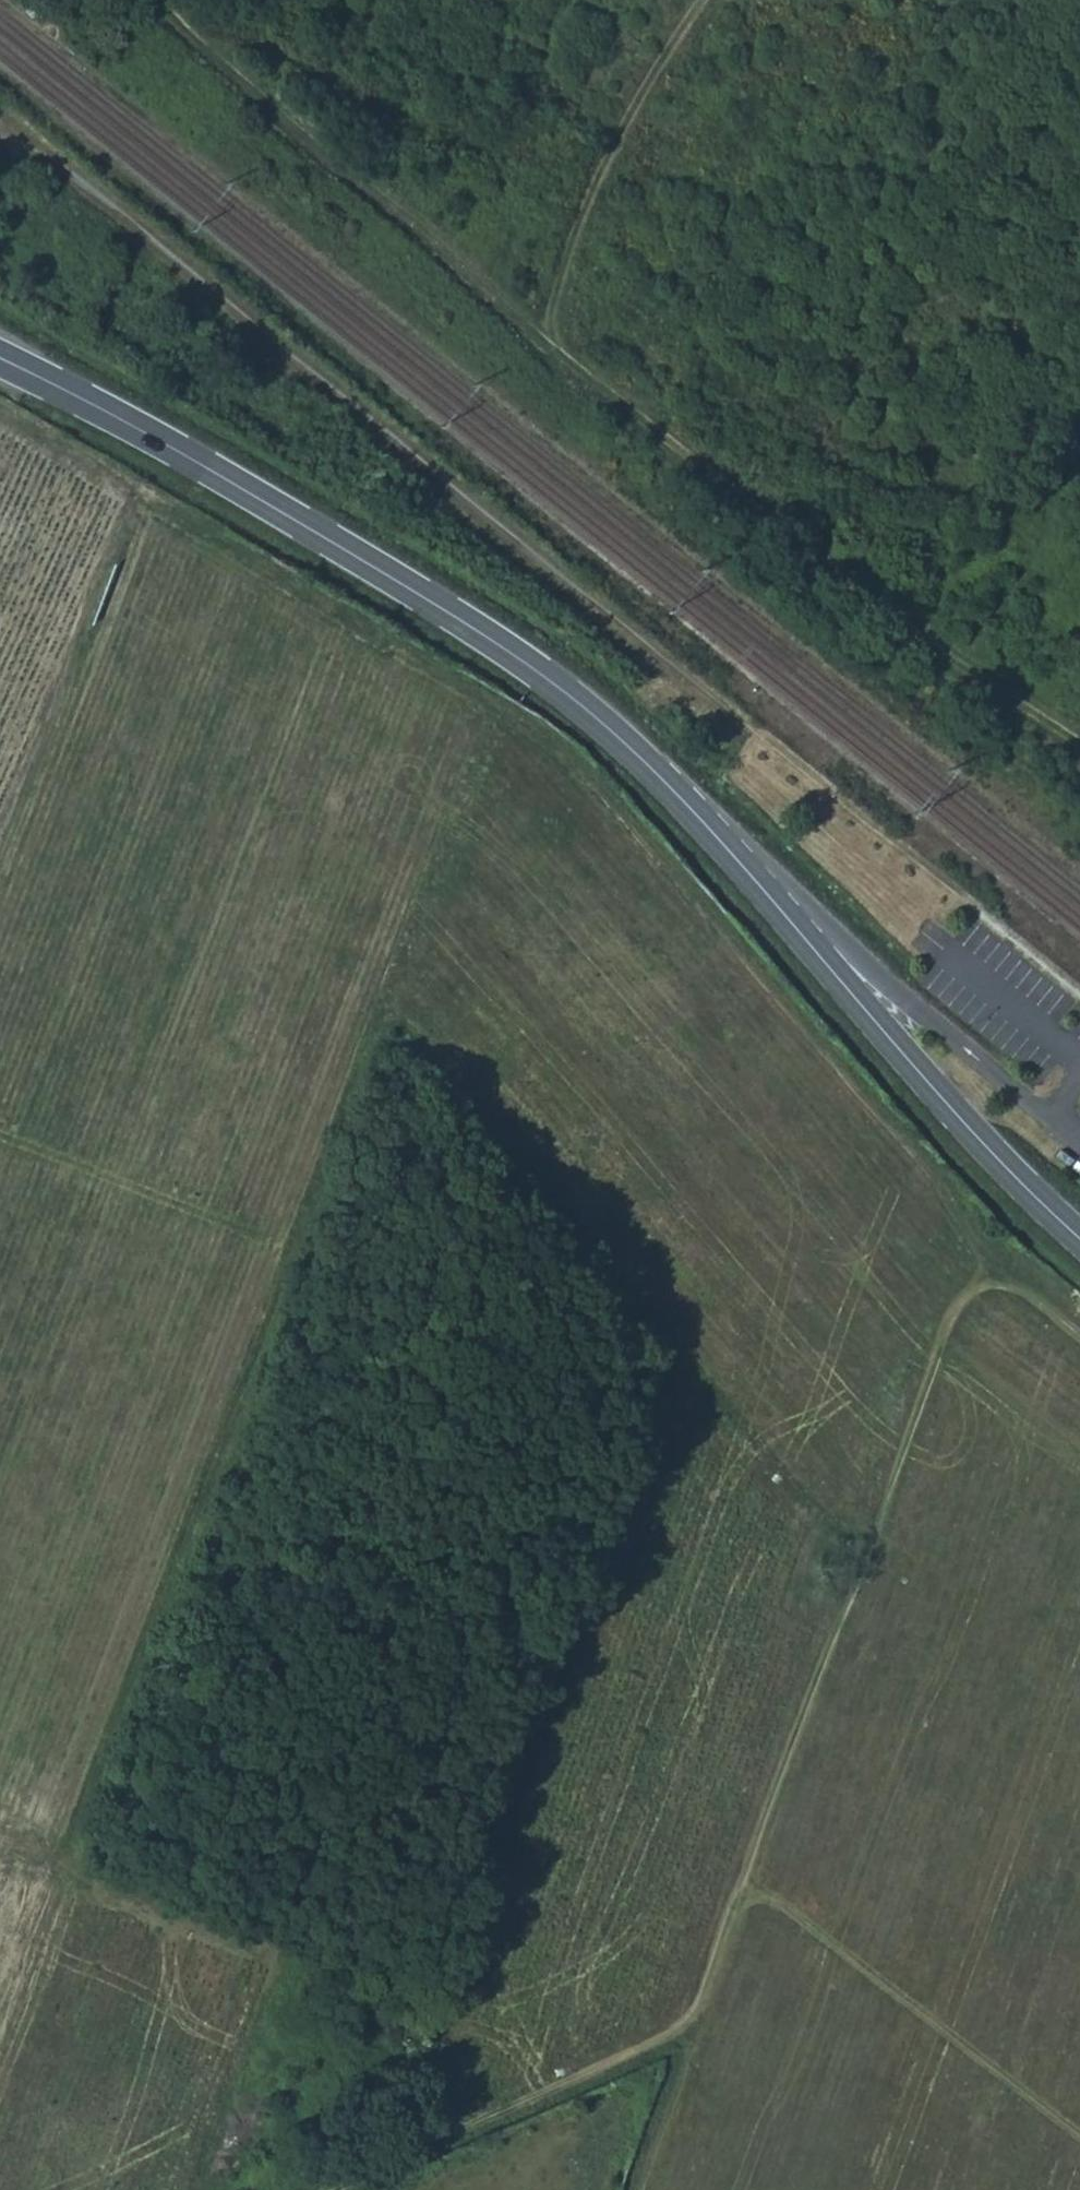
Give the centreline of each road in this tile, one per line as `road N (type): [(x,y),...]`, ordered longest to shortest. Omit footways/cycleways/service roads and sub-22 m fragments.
road 1 (track): [(866,1548),(828,1528),(381,1018),(492,723),(134,503),(0,431)]
road 2 (secondary): [(0,359),(117,417),(458,618),(593,712),(717,834),(972,1131),(1079,1240)]
road 3 (track): [(1079,748),(950,660),(540,344),(186,34),(159,0)]
road 4 (track): [(0,1853),(96,1884),(298,1259)]
road 5 (track): [(0,1144),(298,1259),(381,1018)]
road 6 (track): [(739,1883),(794,1916),(1079,2137)]
road 7 (track): [(1079,1344),(993,1278),(960,1305),(866,1548)]
road 8 (track): [(699,2014),(337,2189)]
road 9 (track): [(540,344),(566,250),(699,0)]
road 10 (track): [(0,852),(134,503)]
road 11 (track): [(866,1548),(739,1883)]
road 12 (track): [(639,2189),(699,2014)]
road 13 (track): [(699,2014),(739,1883)]

